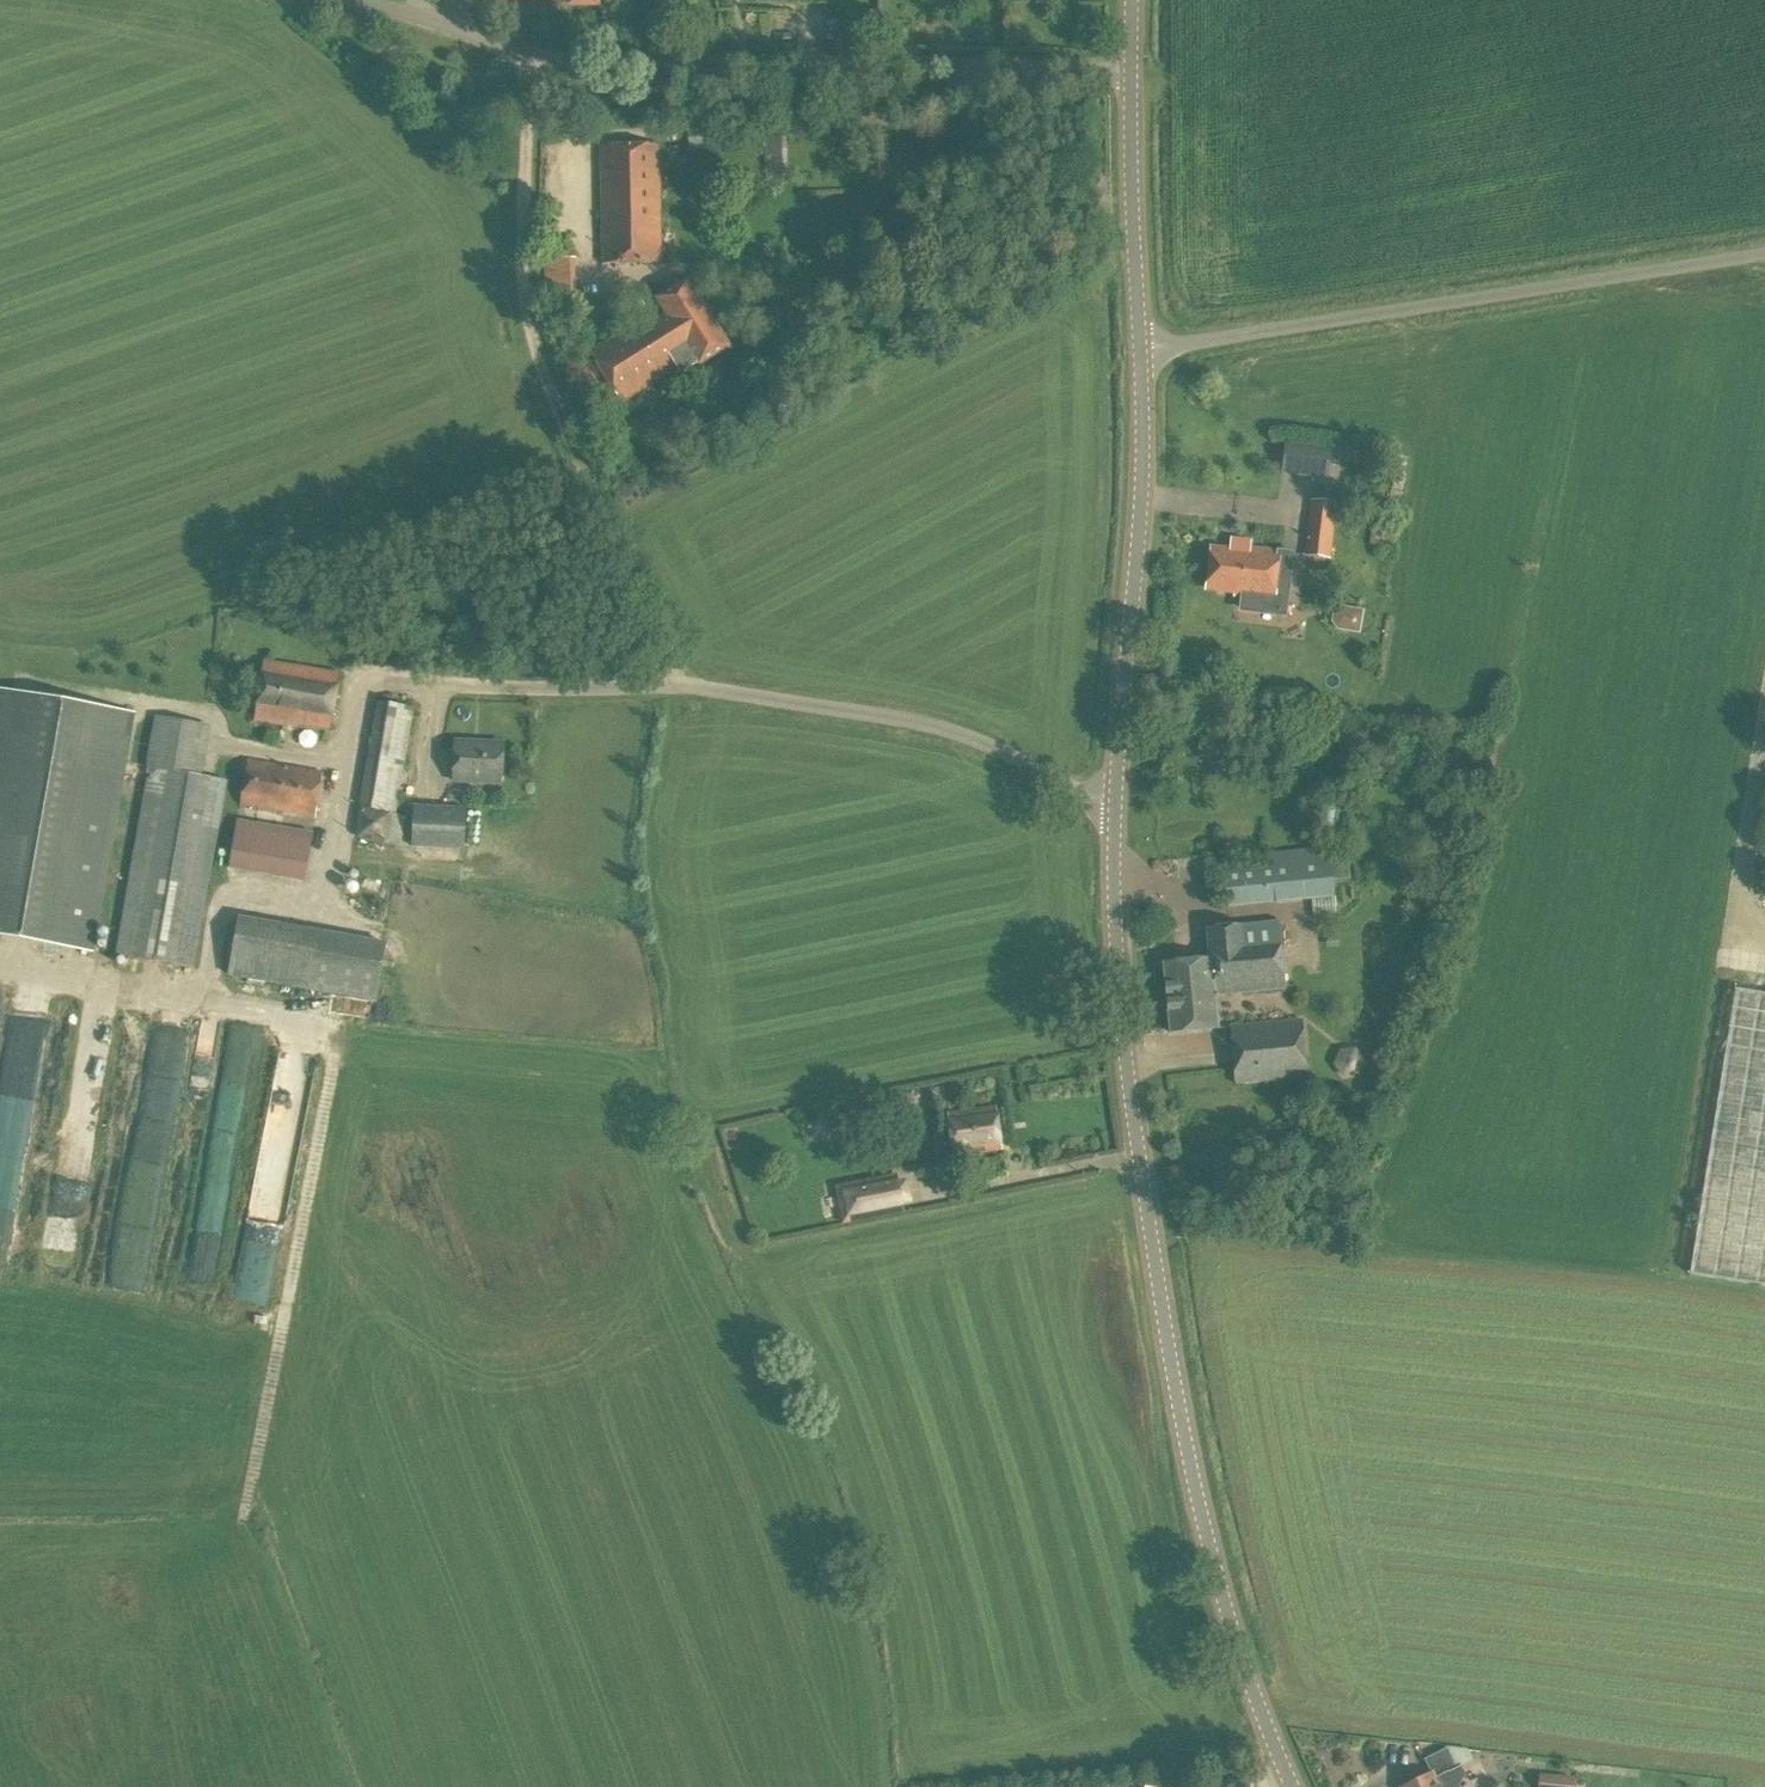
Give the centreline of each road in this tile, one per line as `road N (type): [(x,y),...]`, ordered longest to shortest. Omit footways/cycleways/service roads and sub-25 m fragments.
road 1 (tertiary): [(1292,1786),(1249,1684),(1205,1527),(1169,1342),(1129,1091),(1112,801)]
road 2 (unclassified): [(1133,60),(526,56),(361,0)]
road 3 (unclassified): [(1112,801),(1078,797),(1009,756),(909,720),(680,683),(445,685)]
road 4 (track): [(526,56),(527,308),(680,683)]
road 5 (unclassified): [(1764,256),(1138,349)]
road 6 (tertiary): [(1112,801),(1133,564),(1138,349)]
road 7 (tertiary): [(1138,349),(1133,60)]

